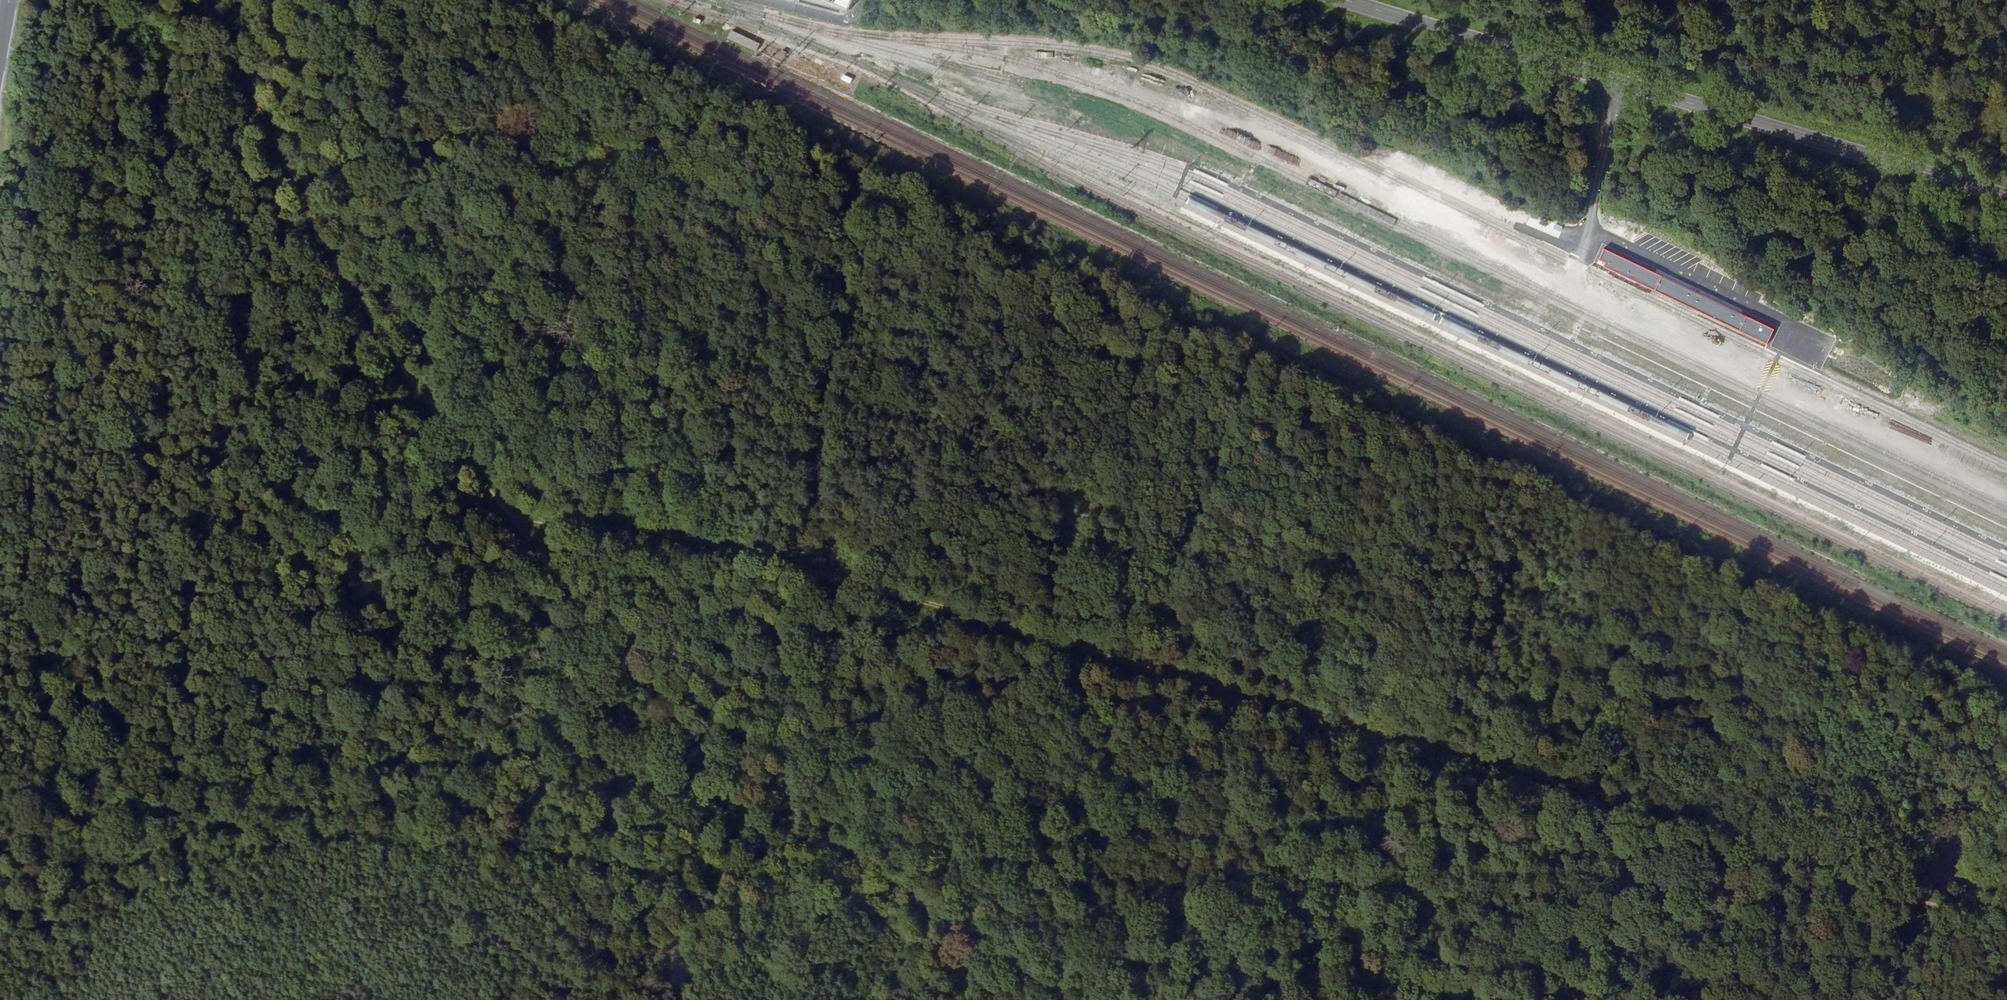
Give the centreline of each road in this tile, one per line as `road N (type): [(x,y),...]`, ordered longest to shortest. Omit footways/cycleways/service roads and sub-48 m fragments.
road 1 (track): [(513,510),(801,567),(1723,834),(1888,890),(2006,916)]
road 2 (track): [(214,0),(368,313),(498,500),(534,526),(605,622),(835,845),(1079,999)]
road 3 (secondary): [(1345,0),(2006,195)]

